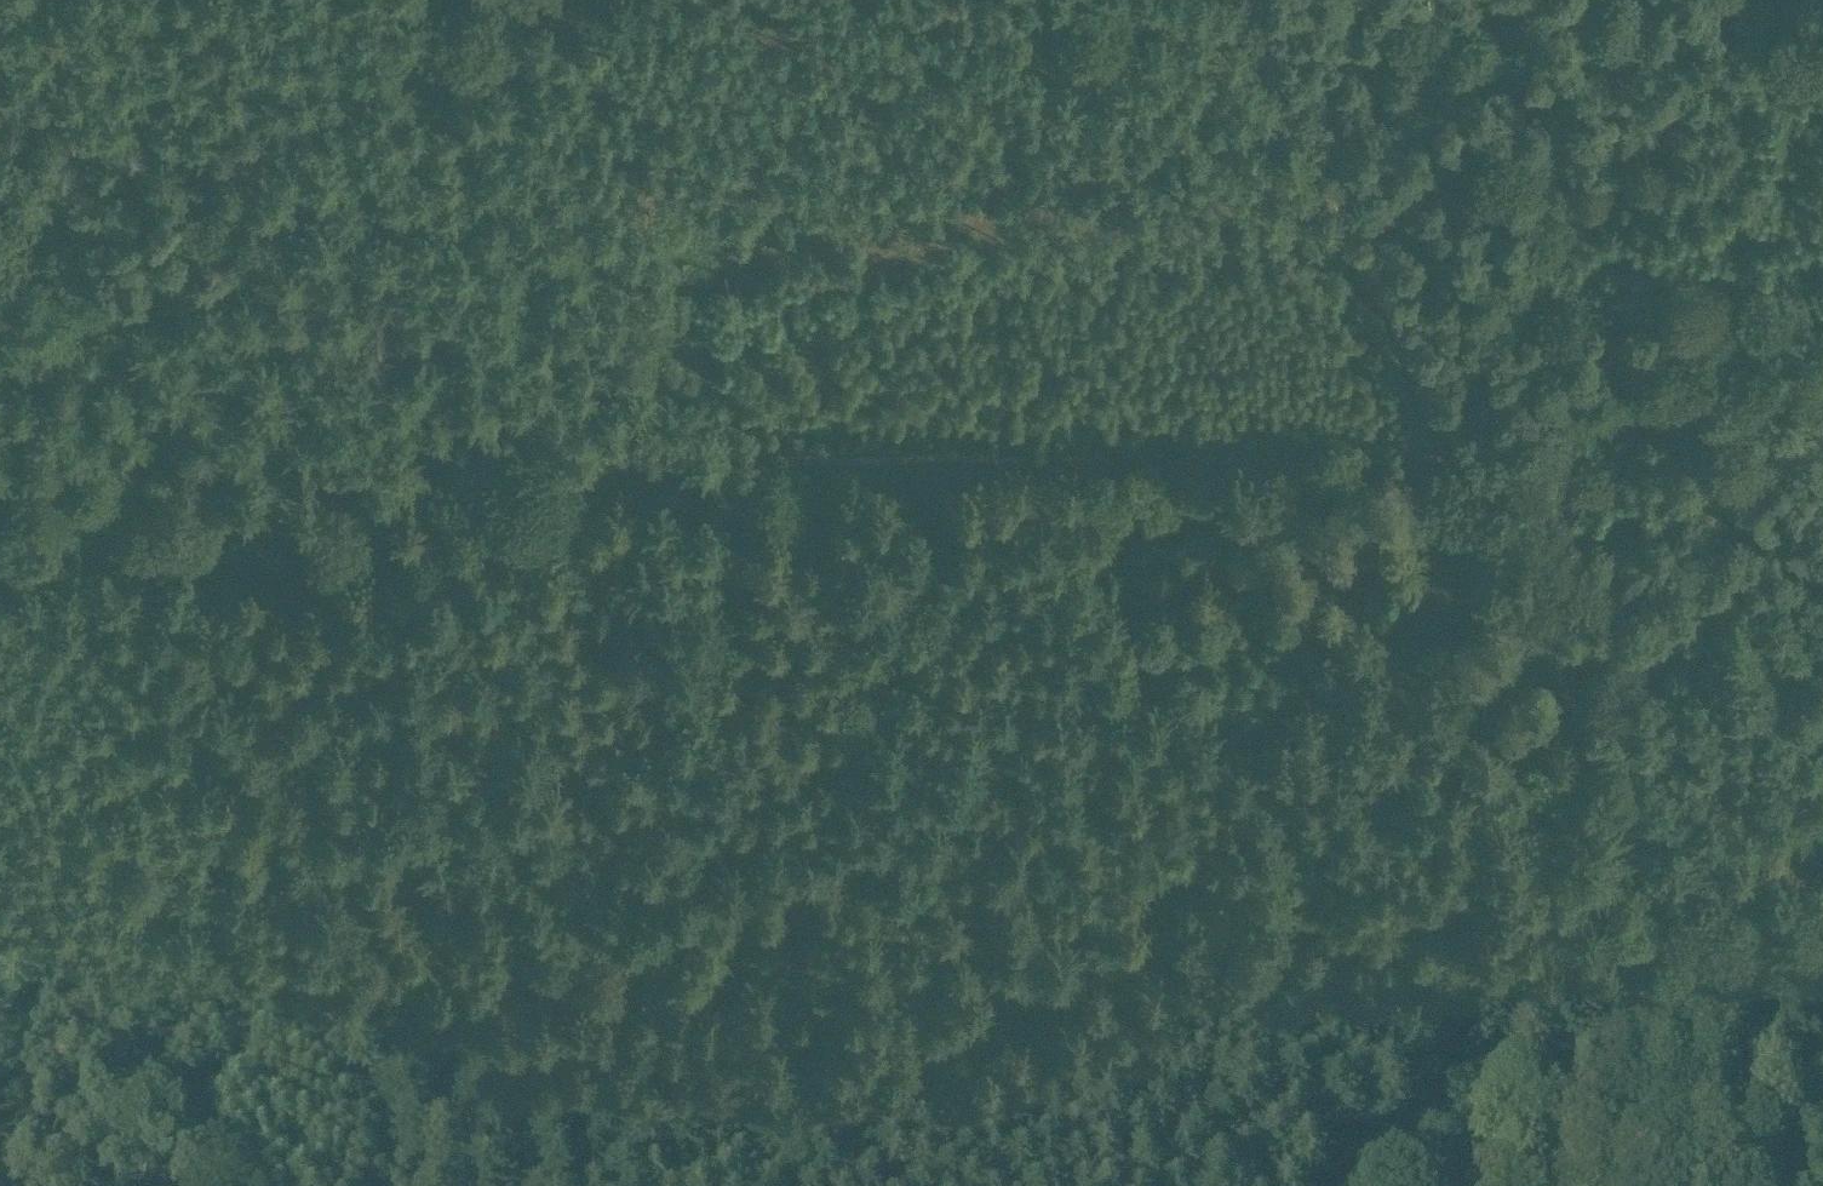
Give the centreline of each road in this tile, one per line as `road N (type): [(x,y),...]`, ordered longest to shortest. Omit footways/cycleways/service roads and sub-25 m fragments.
road 1 (track): [(1450,452),(1696,1000)]
road 2 (track): [(1237,0),(1450,452)]
road 3 (track): [(1696,1000),(1467,1185)]
road 4 (track): [(1696,1000),(1782,1185)]
road 5 (track): [(1822,892),(1696,1000)]

